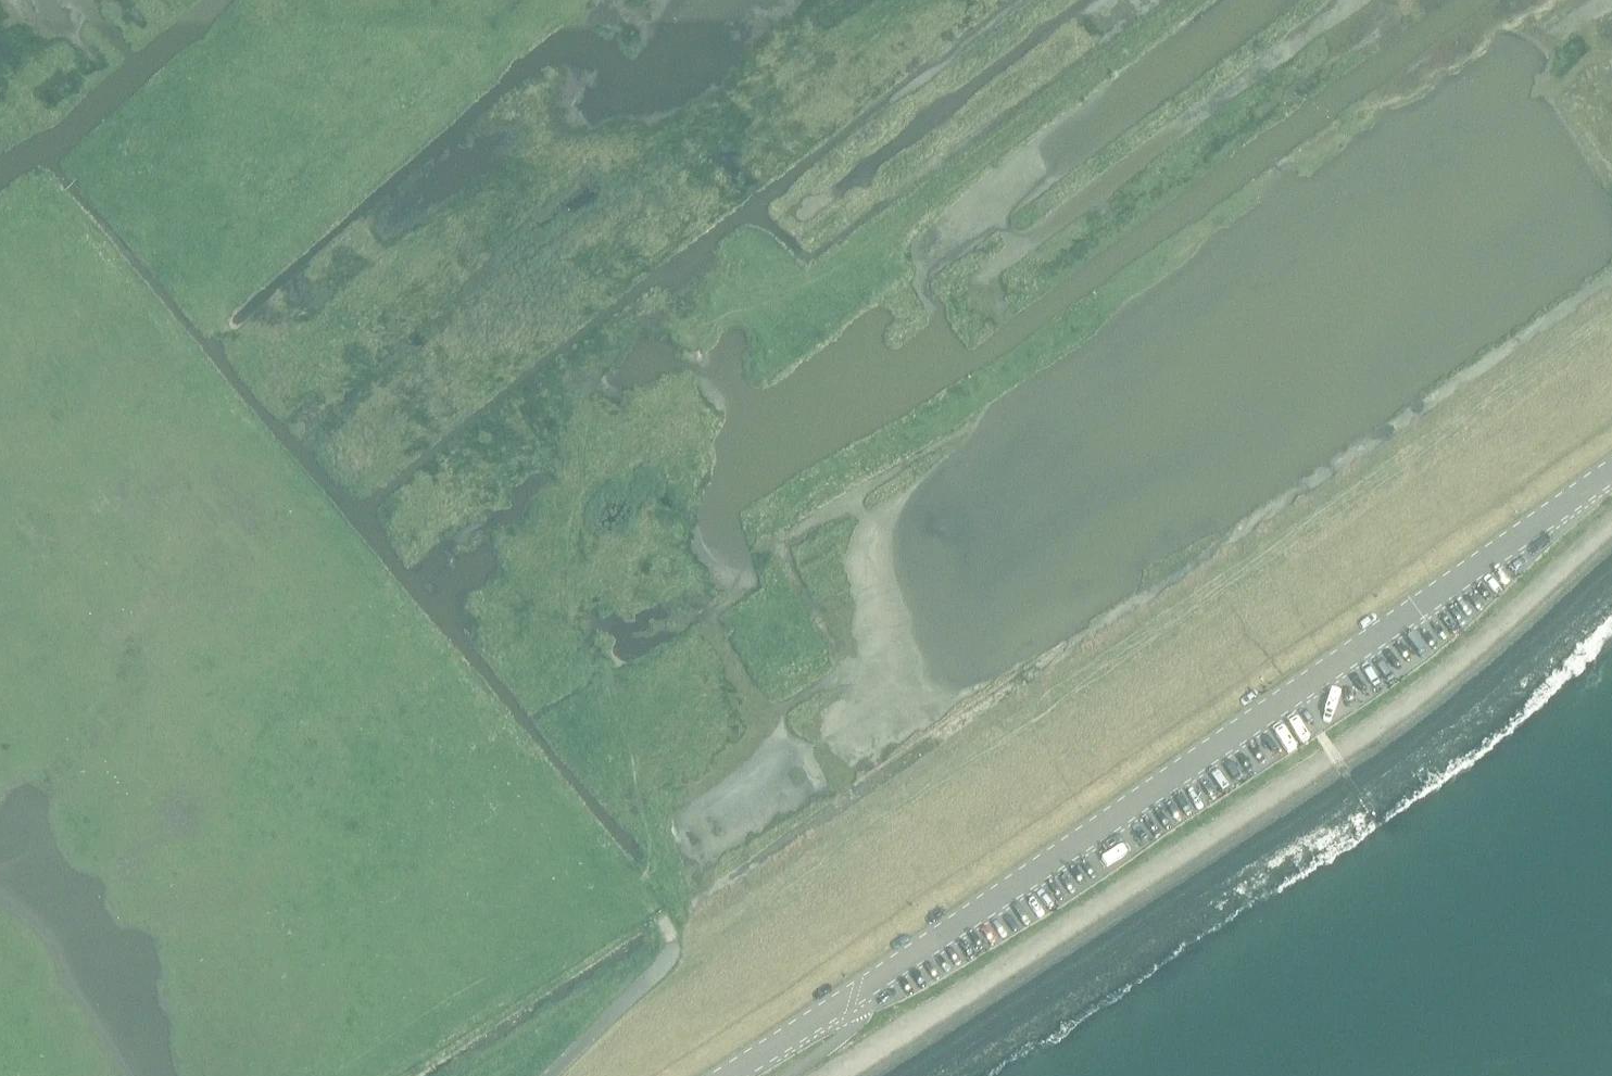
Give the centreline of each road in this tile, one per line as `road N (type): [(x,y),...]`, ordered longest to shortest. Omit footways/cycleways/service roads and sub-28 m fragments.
road 1 (unclassified): [(725,1075),(996,905),(1611,470)]

